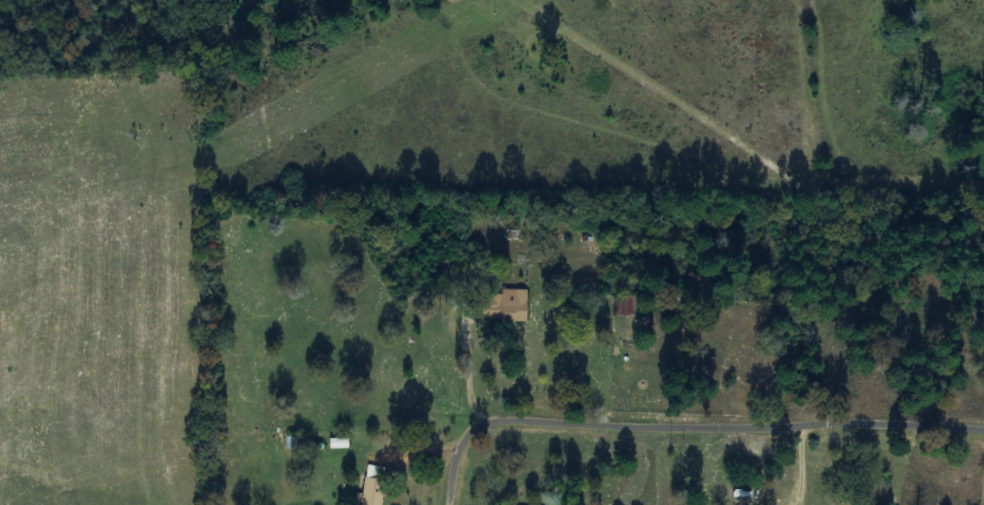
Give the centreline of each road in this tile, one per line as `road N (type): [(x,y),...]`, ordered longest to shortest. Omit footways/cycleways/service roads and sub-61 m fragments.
road 1 (residential): [(471,504),(477,422),(522,397),(983,407)]

